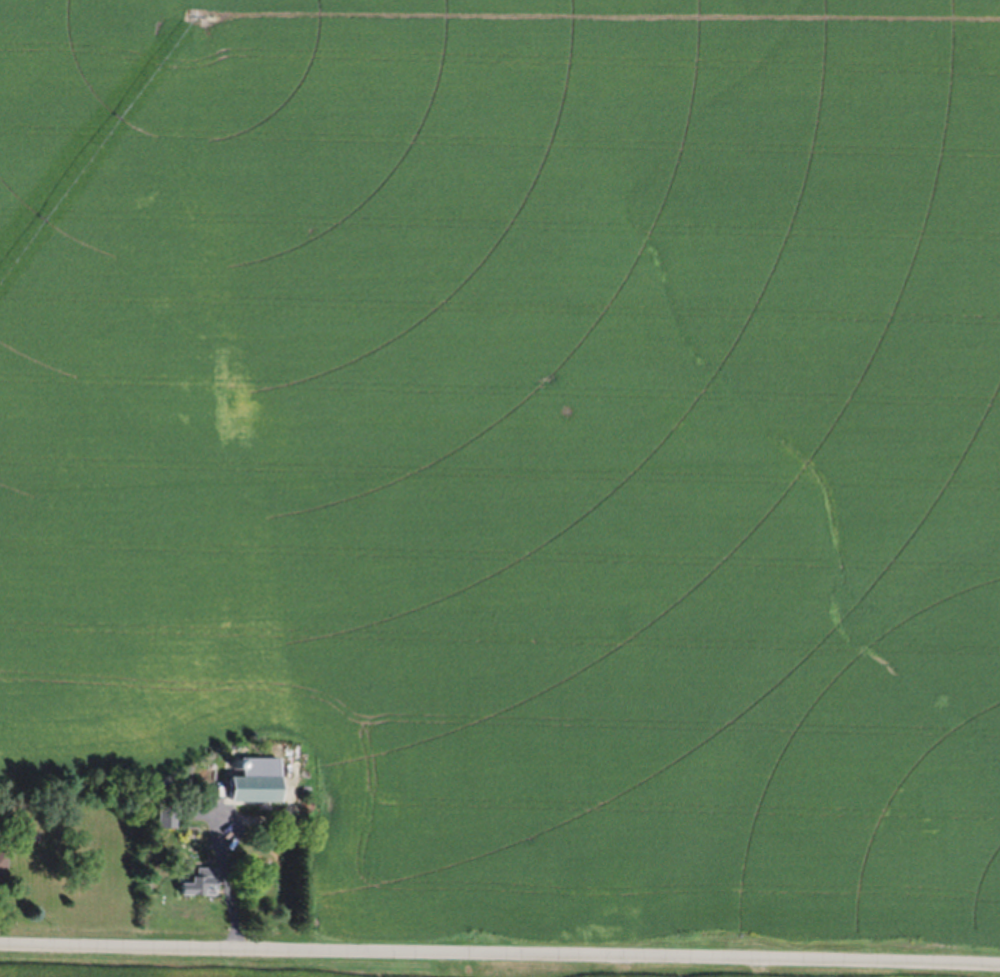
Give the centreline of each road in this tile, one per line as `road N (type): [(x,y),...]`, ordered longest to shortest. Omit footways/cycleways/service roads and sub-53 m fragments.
road 1 (residential): [(999,960),(0,939)]

